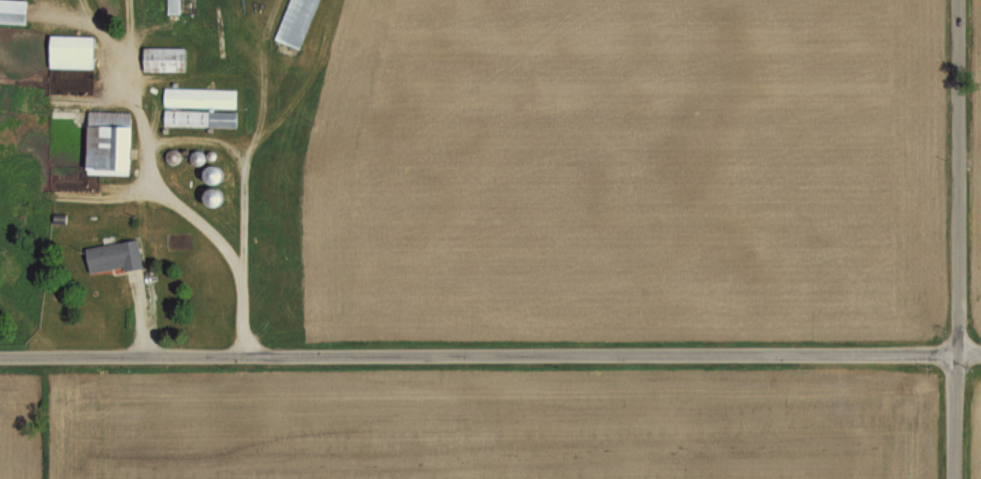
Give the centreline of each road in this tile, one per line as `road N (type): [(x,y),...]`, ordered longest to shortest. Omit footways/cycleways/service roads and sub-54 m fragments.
road 1 (residential): [(0,357),(980,350)]
road 2 (residential): [(950,478),(955,0)]

